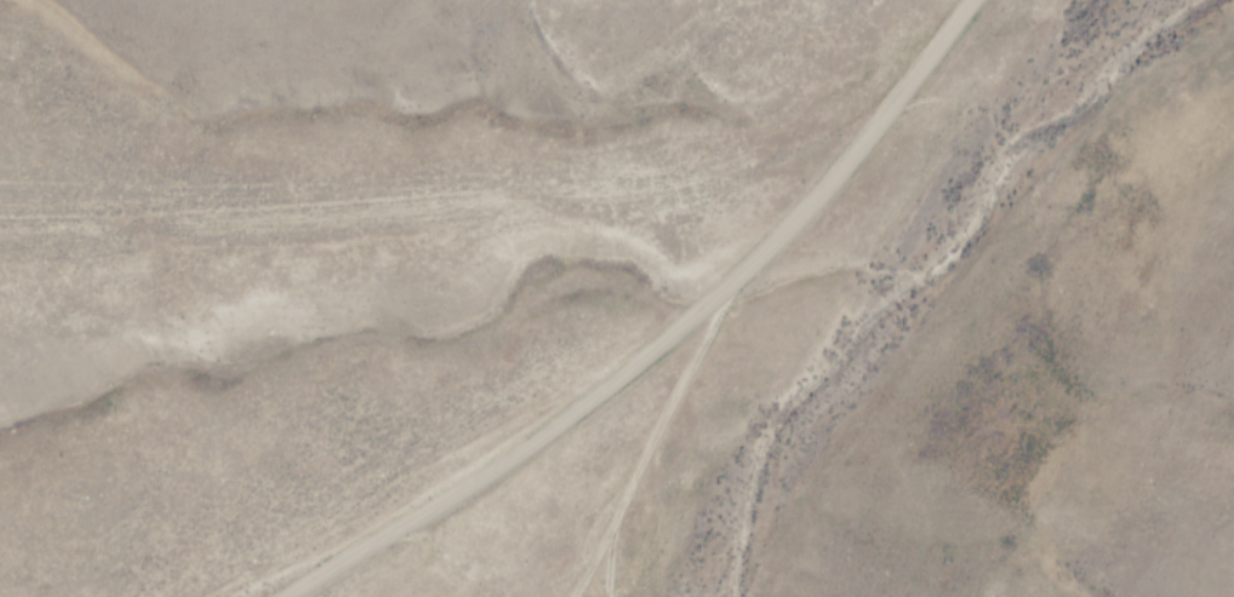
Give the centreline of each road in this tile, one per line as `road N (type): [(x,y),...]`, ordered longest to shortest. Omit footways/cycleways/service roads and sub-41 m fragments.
road 1 (residential): [(310,596),(615,394),(812,194),(980,0)]
road 2 (track): [(0,215),(812,194)]
road 3 (track): [(601,596),(572,418)]

